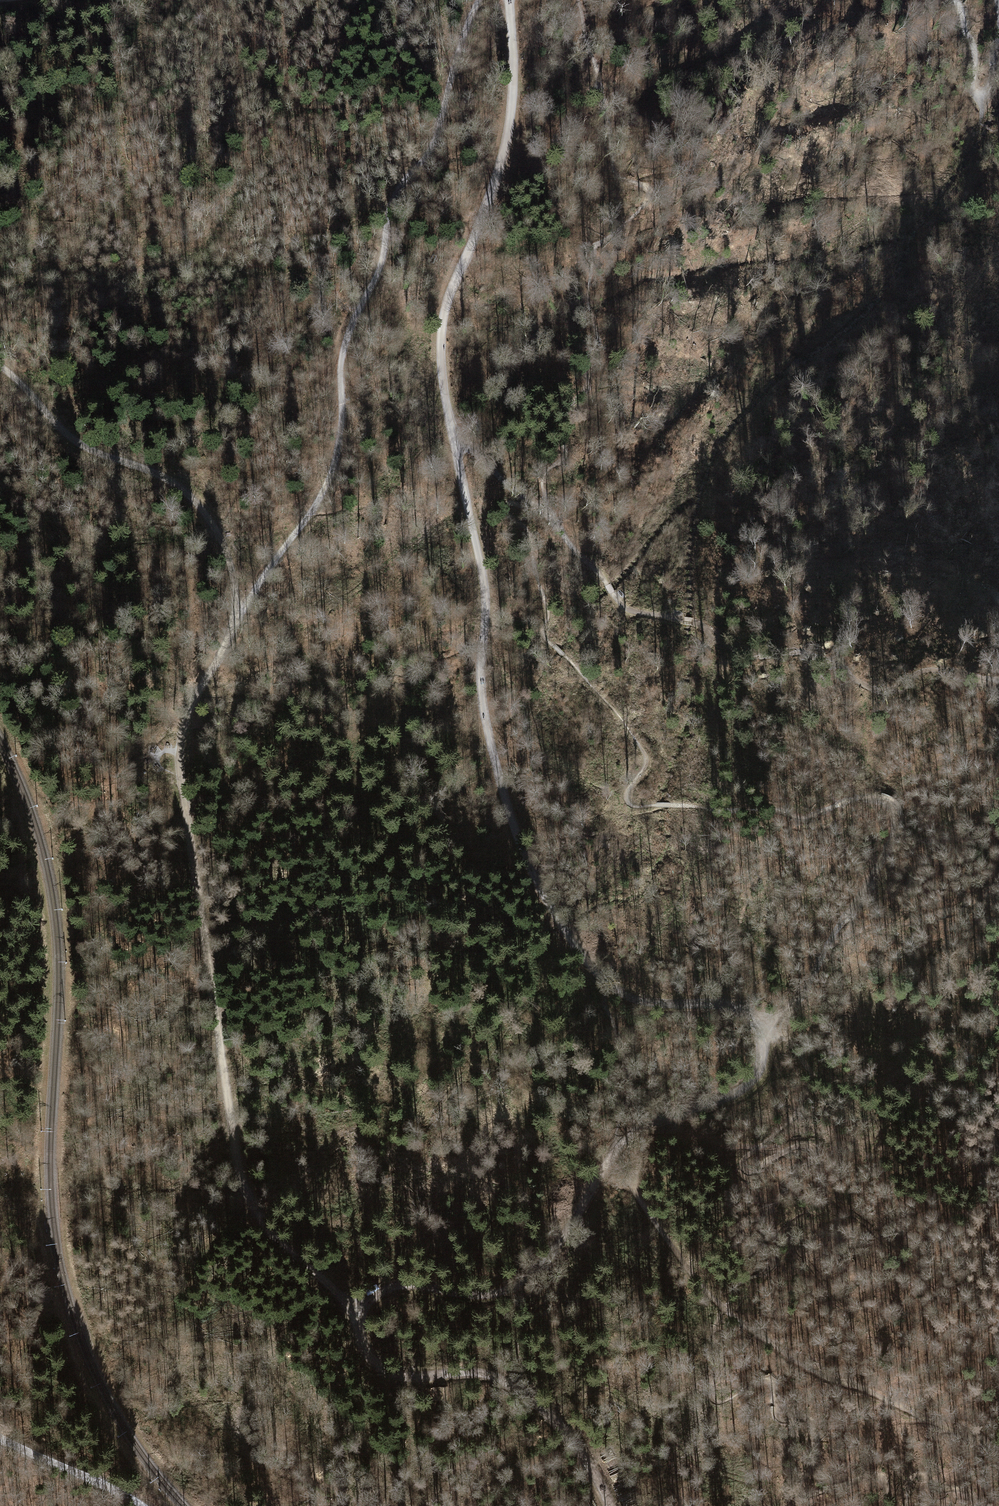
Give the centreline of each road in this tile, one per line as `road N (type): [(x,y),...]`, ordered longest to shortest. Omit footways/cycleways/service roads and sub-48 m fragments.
road 1 (track): [(358,1316),(270,1234),(246,1194),(234,1146),(180,752),(190,705),(235,617)]
road 2 (track): [(610,989),(645,1003),(736,1008),(761,1031),(758,1074),(736,1094),(621,1144),(567,1234),(518,1285),(478,1296),(397,1286),(358,1316)]
road 3 (track): [(235,617),(317,504),(333,469),(347,336),(382,264),(395,196),(435,142),(478,0)]
road 4 (track): [(450,431),(484,573),(481,693),(512,819),(566,934),(610,989)]
road 5 (track): [(509,0),(510,125),(443,321),(450,431)]
road 6 (track): [(235,617),(226,553),(194,501),(151,471),(66,436),(0,371)]
road 7 (track): [(613,1505),(567,1429),(535,1401),(484,1374),(398,1374),(375,1358),(358,1316)]
road 8 (track): [(693,622),(621,607),(548,517)]
road 9 (track): [(829,946),(951,910),(998,878)]
road 10 (track): [(998,36),(987,91),(978,94),(974,49),(955,0)]
road 11 (track): [(0,1437),(141,1505)]
road 12 (track): [(450,431),(541,510)]

